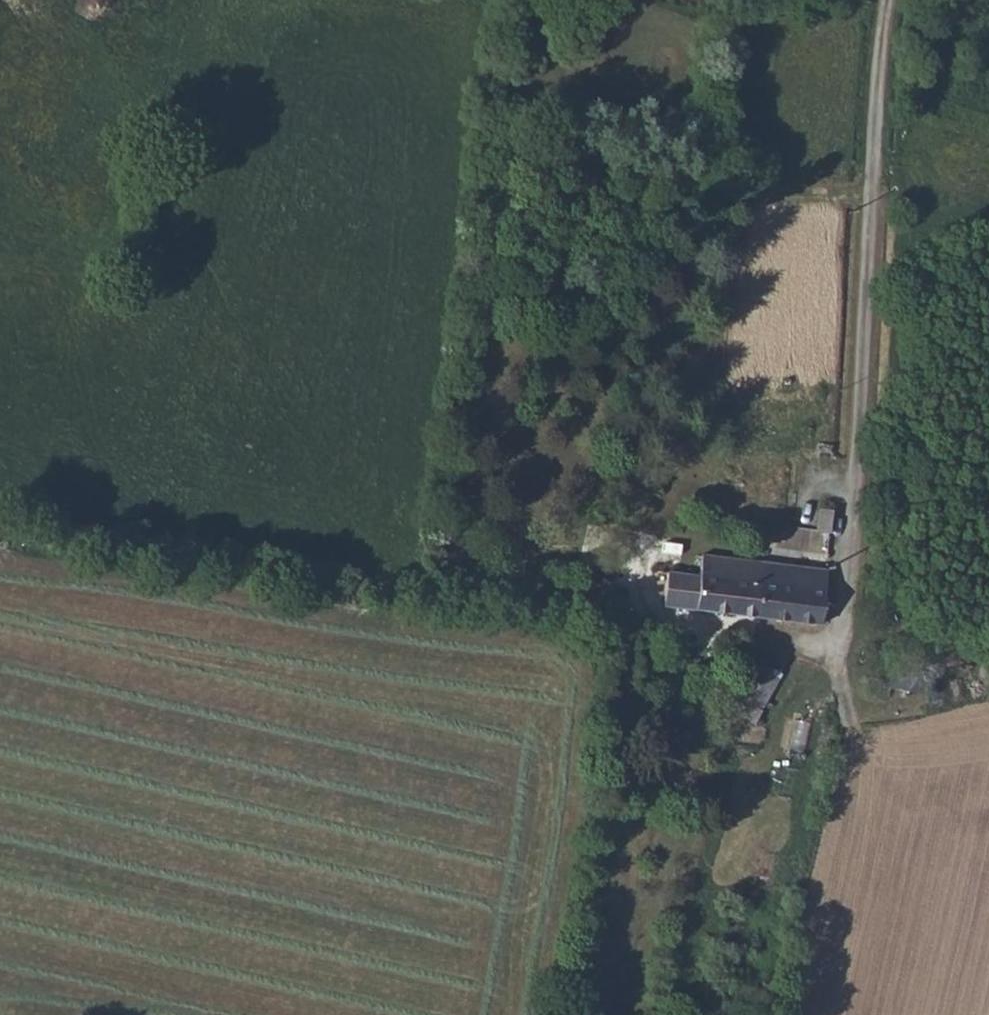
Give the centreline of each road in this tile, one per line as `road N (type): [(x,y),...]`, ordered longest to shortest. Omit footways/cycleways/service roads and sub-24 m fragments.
road 1 (unclassified): [(838,647),(892,0)]

